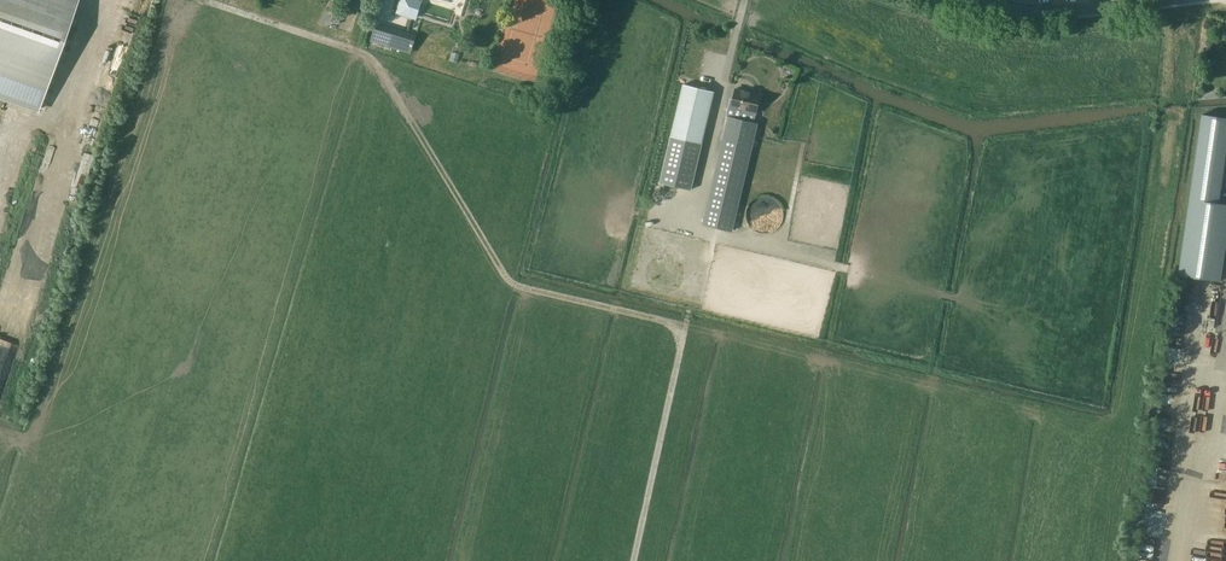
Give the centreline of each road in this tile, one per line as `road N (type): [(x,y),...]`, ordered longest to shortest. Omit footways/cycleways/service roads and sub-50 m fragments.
road 1 (track): [(689,326),(510,284),(369,56),(204,0)]
road 2 (track): [(636,560),(710,233),(691,226),(745,0)]
road 3 (tertiary): [(1159,0),(1078,10),(971,0)]
road 4 (track): [(13,120),(56,122),(91,0)]

